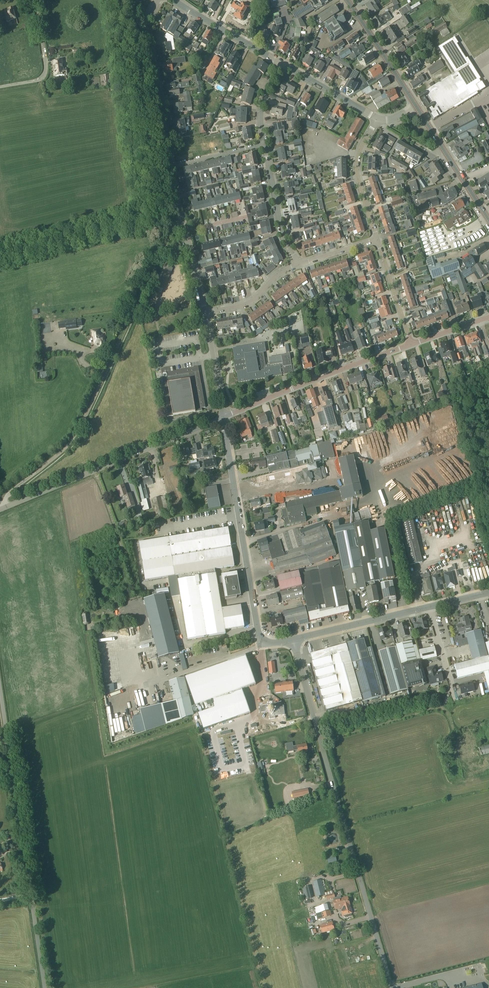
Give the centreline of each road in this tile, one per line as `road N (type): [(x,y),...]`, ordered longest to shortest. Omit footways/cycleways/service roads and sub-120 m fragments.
road 1 (unclassified): [(392,987),(293,640)]
road 2 (unclassified): [(45,987),(0,691)]
road 3 (unclassified): [(293,640),(267,642),(258,632),(223,417)]
road 4 (unclassified): [(0,509),(223,417)]
road 5 (unclassified): [(223,417),(411,344)]
road 6 (unclassified): [(293,640),(488,593)]
road 7 (track): [(105,372),(71,442),(7,494),(5,507)]
road 8 (unclassified): [(171,167),(146,24),(158,0)]
road 9 (residential): [(376,241),(357,171),(377,119)]
road 10 (primary): [(417,107),(347,0)]
road 11 (residential): [(298,265),(282,233),(264,145)]
road 12 (unclassified): [(281,64),(173,0)]

